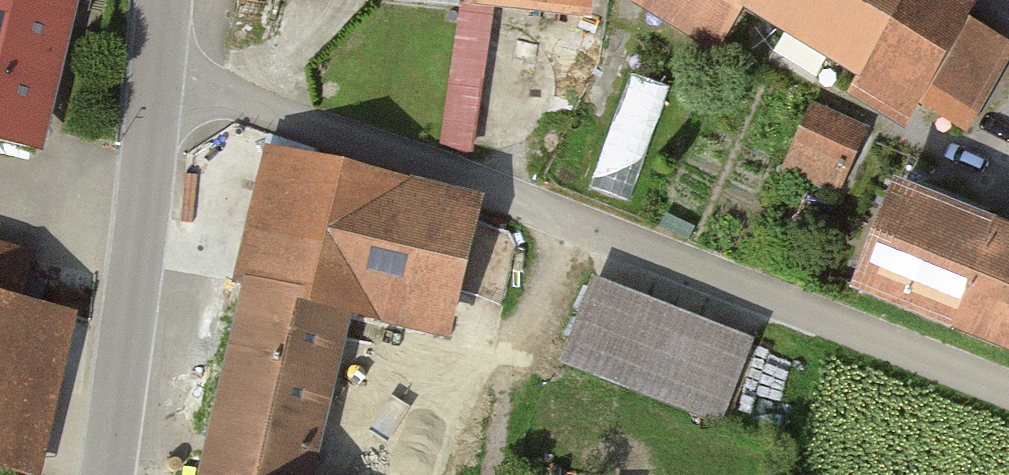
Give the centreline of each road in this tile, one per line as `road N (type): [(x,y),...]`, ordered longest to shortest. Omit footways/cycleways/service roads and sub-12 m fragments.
road 1 (residential): [(156,70),(1008,388)]
road 2 (residential): [(156,70),(106,474)]

